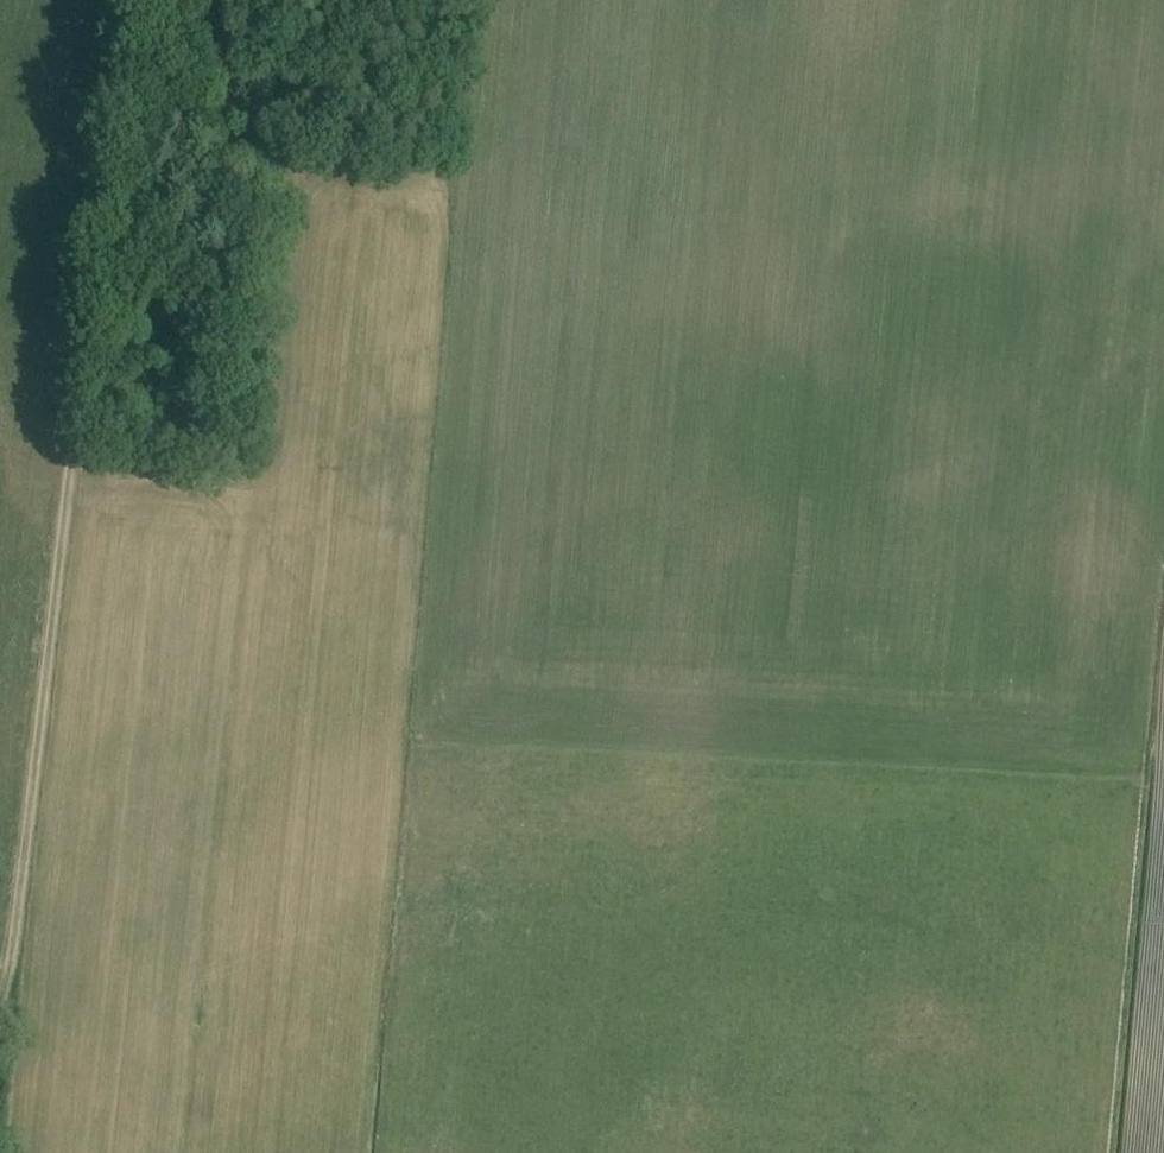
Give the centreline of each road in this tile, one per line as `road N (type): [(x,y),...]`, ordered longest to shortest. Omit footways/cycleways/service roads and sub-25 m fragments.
road 1 (track): [(137,0),(22,1032),(0,1063)]

